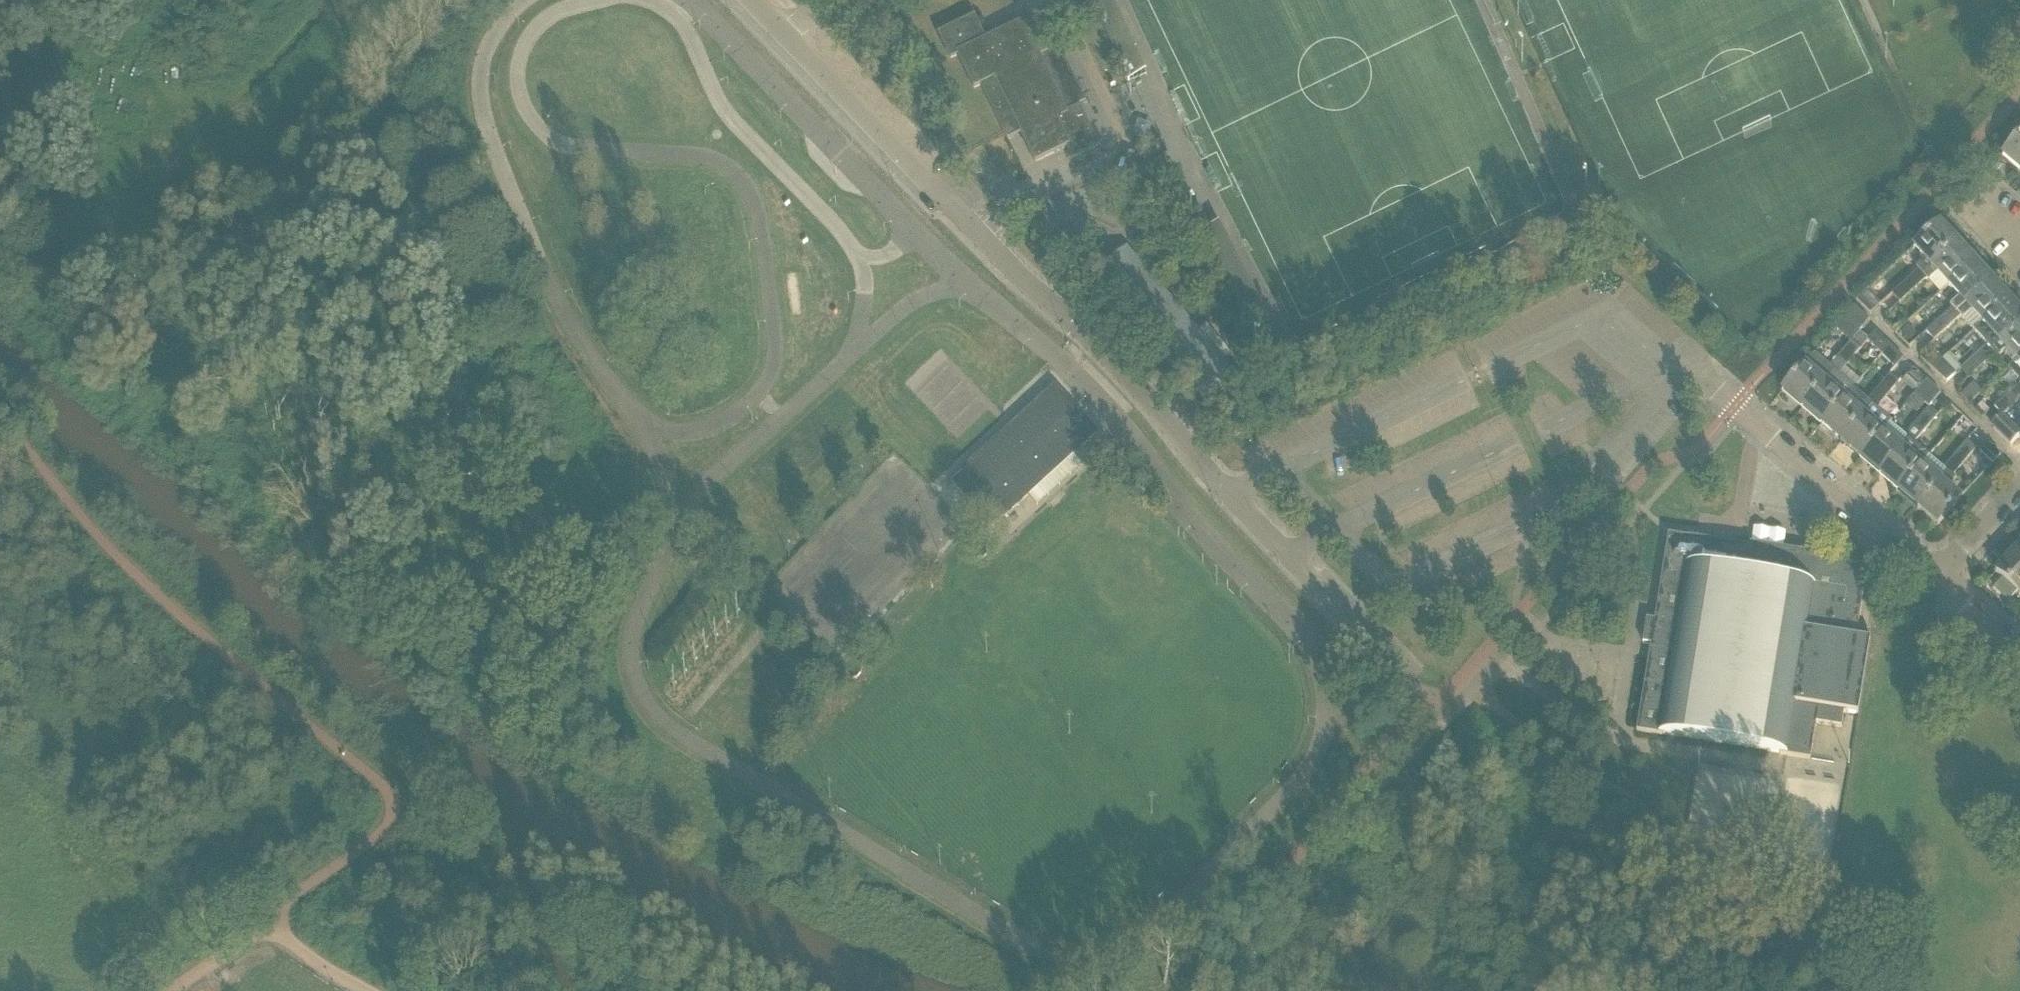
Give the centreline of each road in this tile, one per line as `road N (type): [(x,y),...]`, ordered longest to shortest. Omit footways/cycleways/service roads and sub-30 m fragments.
road 1 (unclassified): [(1432,700),(1199,463),(1097,341),(1012,270),(753,0)]
road 2 (residential): [(1938,577),(1736,405)]
road 3 (residential): [(1938,577),(2019,483)]

